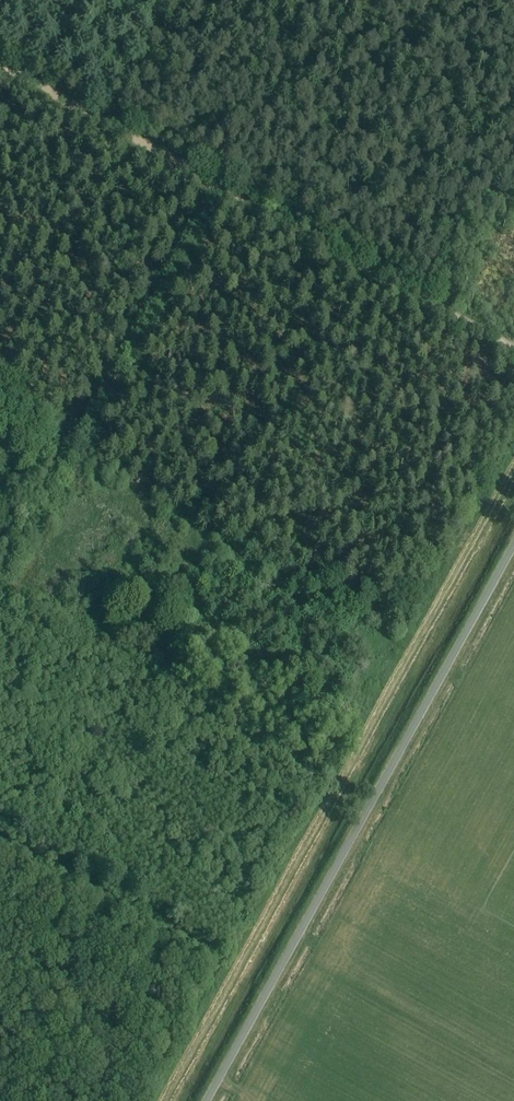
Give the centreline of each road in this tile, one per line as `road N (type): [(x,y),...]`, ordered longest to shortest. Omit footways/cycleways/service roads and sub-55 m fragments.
road 1 (track): [(177,1100),(513,477)]
road 2 (unclassified): [(205,1100),(513,544)]
road 3 (track): [(0,64),(513,348)]

